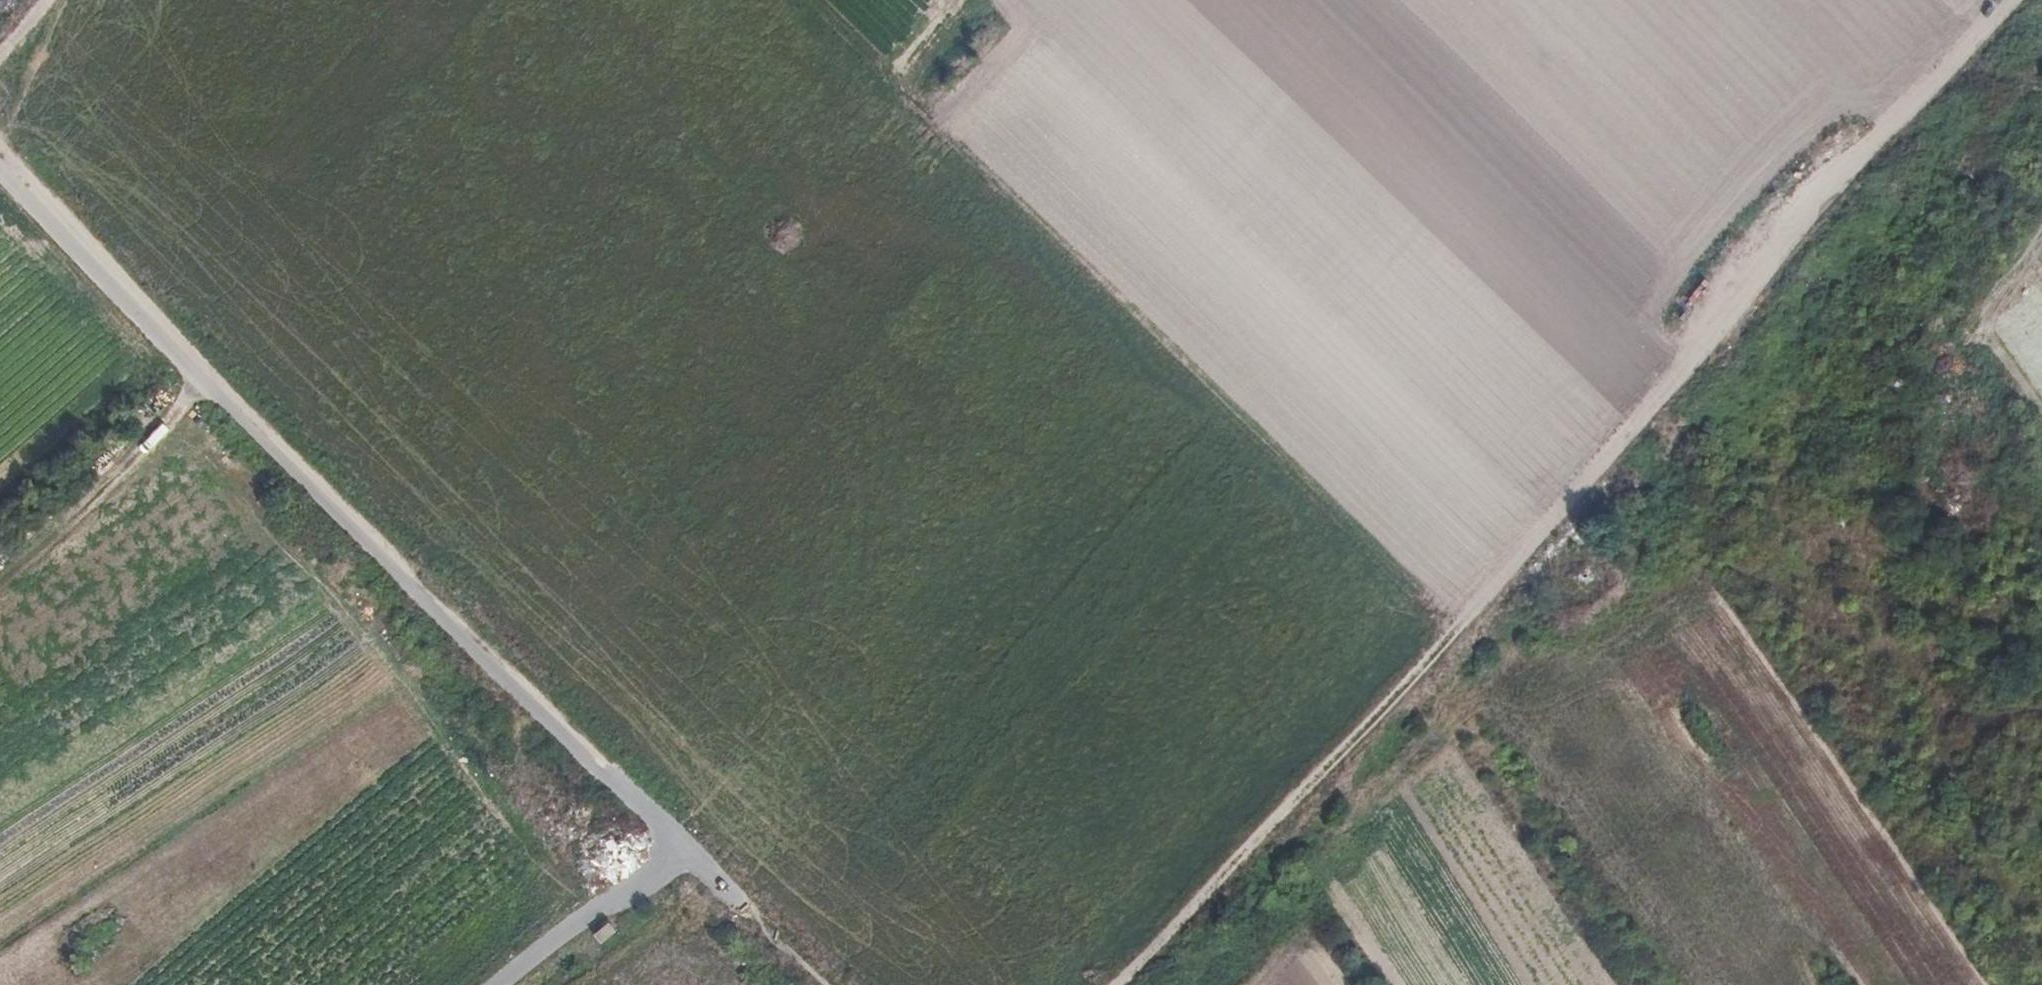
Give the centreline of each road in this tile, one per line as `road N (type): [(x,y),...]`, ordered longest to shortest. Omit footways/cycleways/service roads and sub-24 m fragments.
road 1 (track): [(1121,984),(1502,572),(1871,143),(2010,0)]
road 2 (unclassified): [(0,156),(216,383),(692,843)]
road 3 (track): [(692,843),(832,984)]

